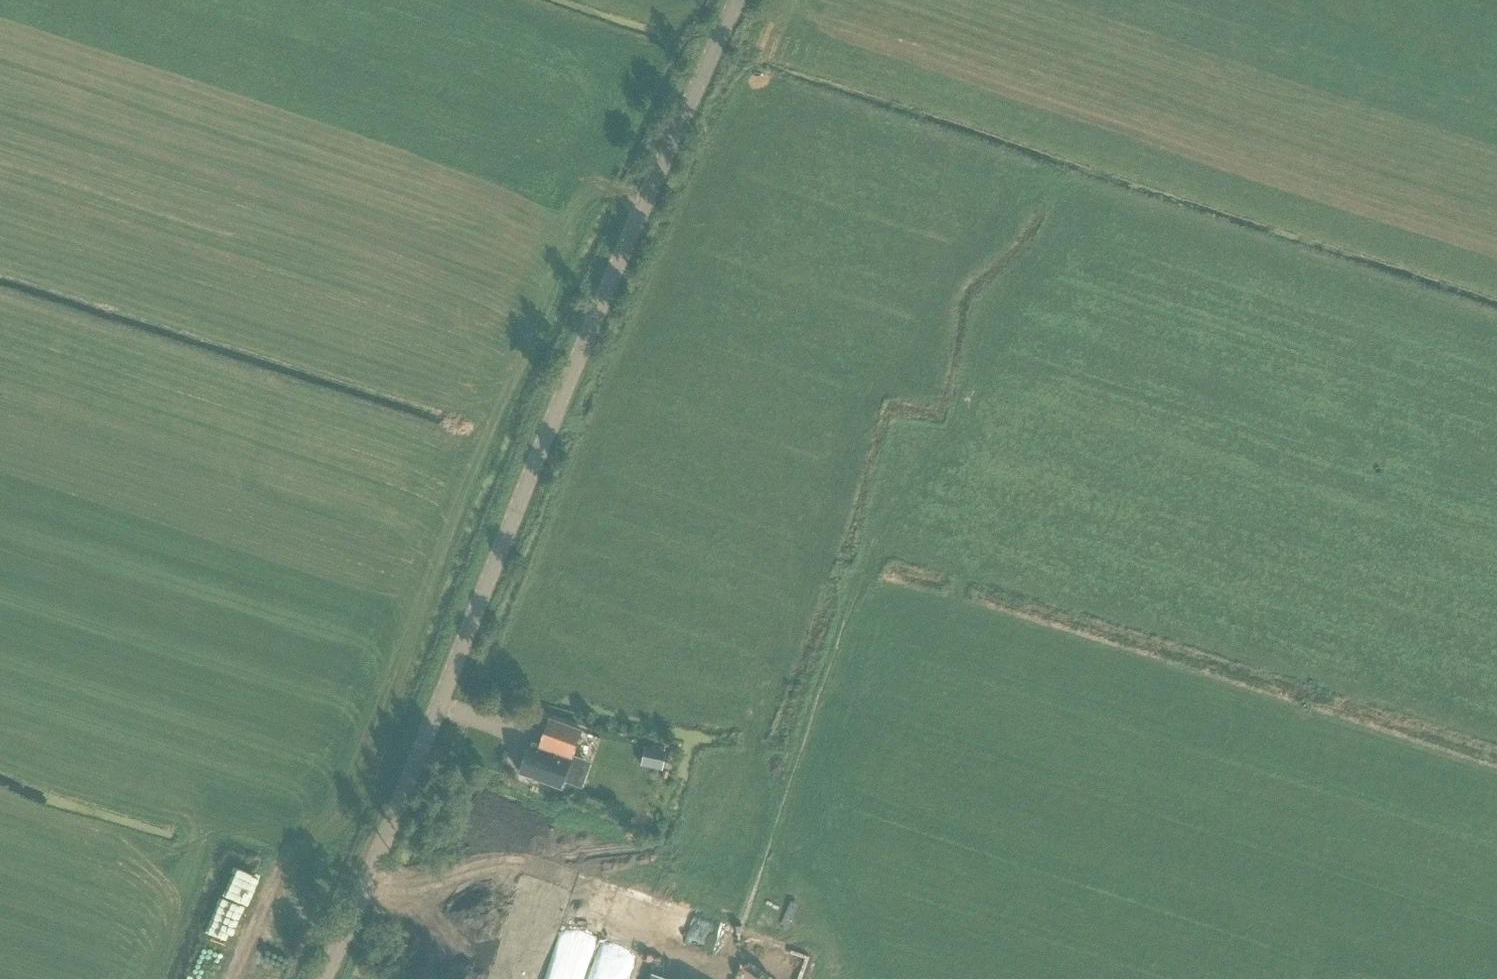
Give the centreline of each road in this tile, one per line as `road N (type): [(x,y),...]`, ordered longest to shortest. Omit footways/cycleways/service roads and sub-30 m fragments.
road 1 (tertiary): [(329,978),(740,0)]

